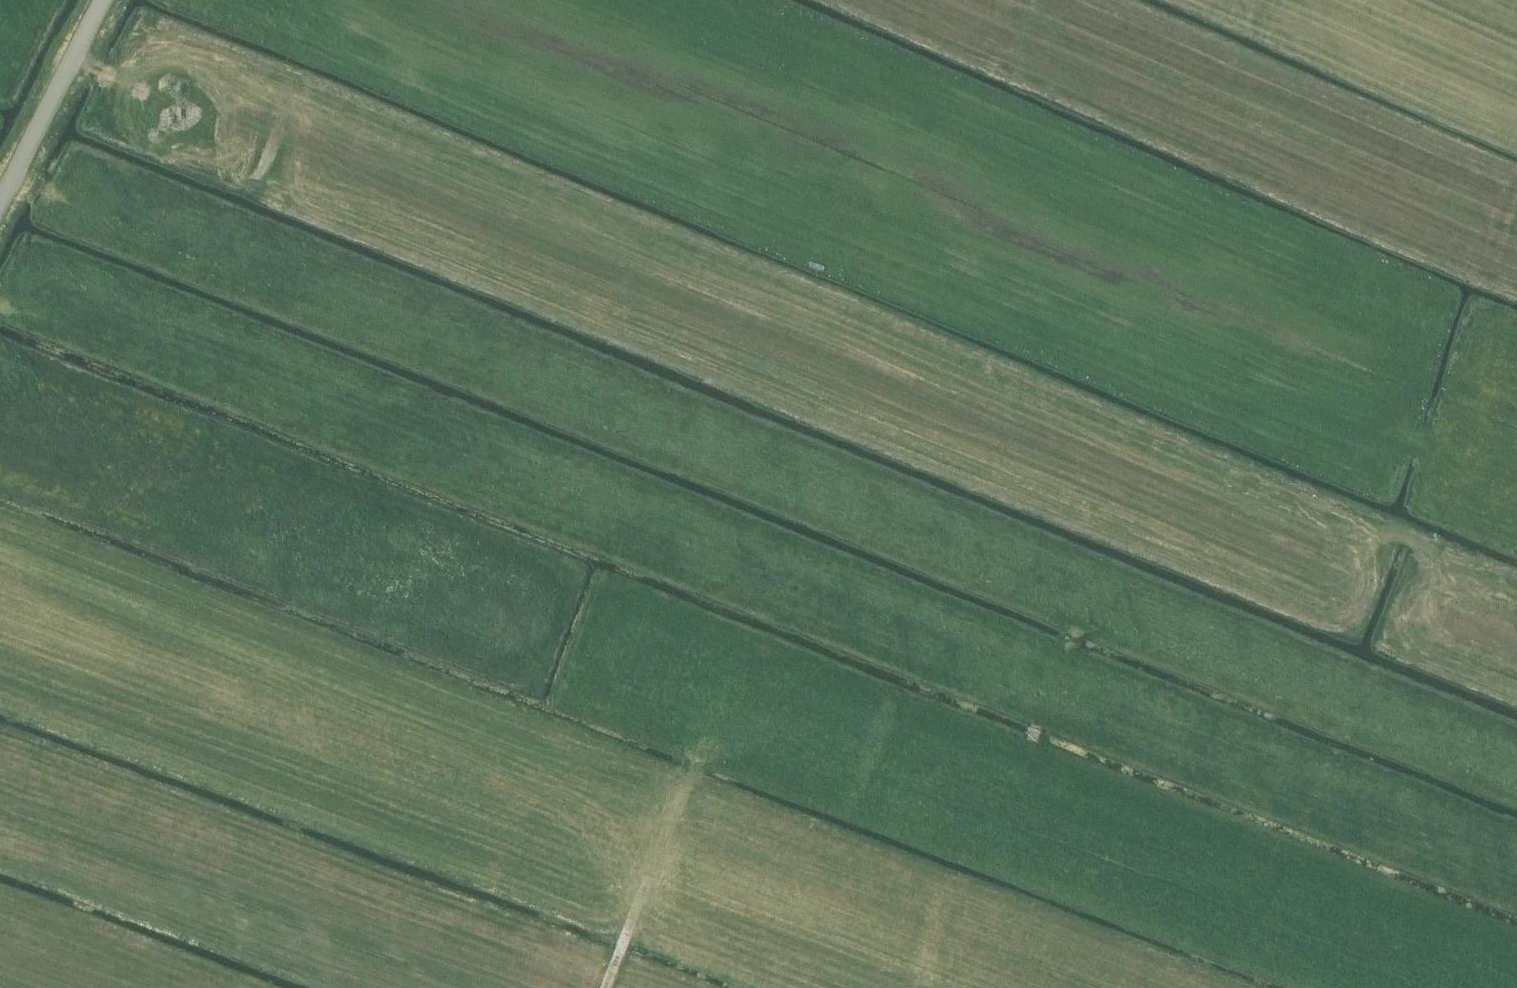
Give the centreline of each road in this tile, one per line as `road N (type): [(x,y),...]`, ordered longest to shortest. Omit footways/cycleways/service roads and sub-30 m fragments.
road 1 (unclassified): [(0,139),(86,0)]

